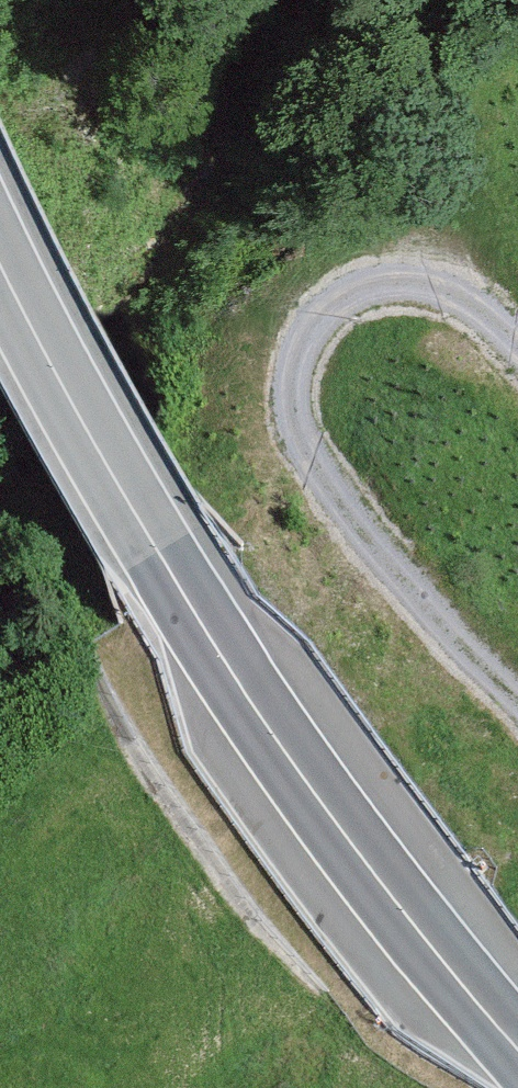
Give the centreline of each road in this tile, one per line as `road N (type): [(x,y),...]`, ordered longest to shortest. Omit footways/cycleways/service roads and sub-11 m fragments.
road 1 (trunk): [(517,1038),(410,915),(260,704),(50,352),(0,251)]
road 2 (track): [(517,344),(454,287),(397,274),(344,286),(305,321),(286,374),(290,425),(342,504),(517,710)]

